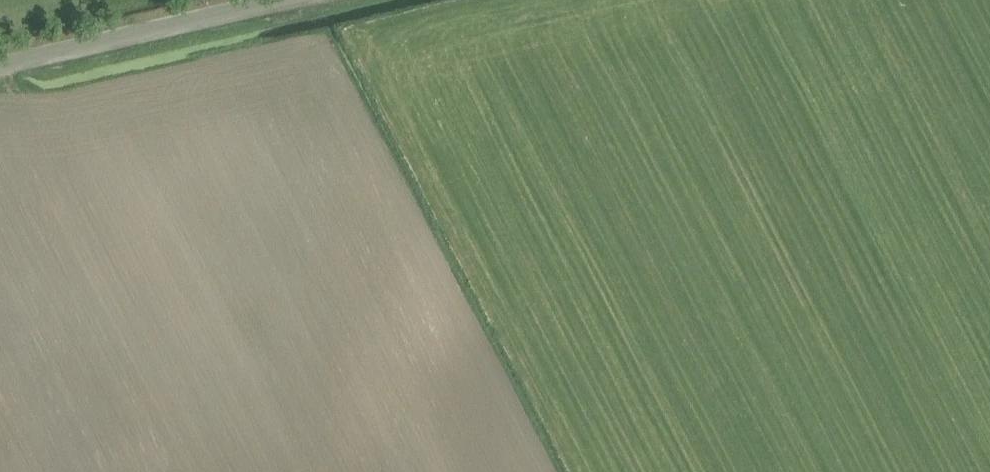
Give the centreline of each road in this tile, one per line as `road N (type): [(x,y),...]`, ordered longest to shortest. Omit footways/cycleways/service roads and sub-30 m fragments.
road 1 (unclassified): [(0,63),(271,0)]

